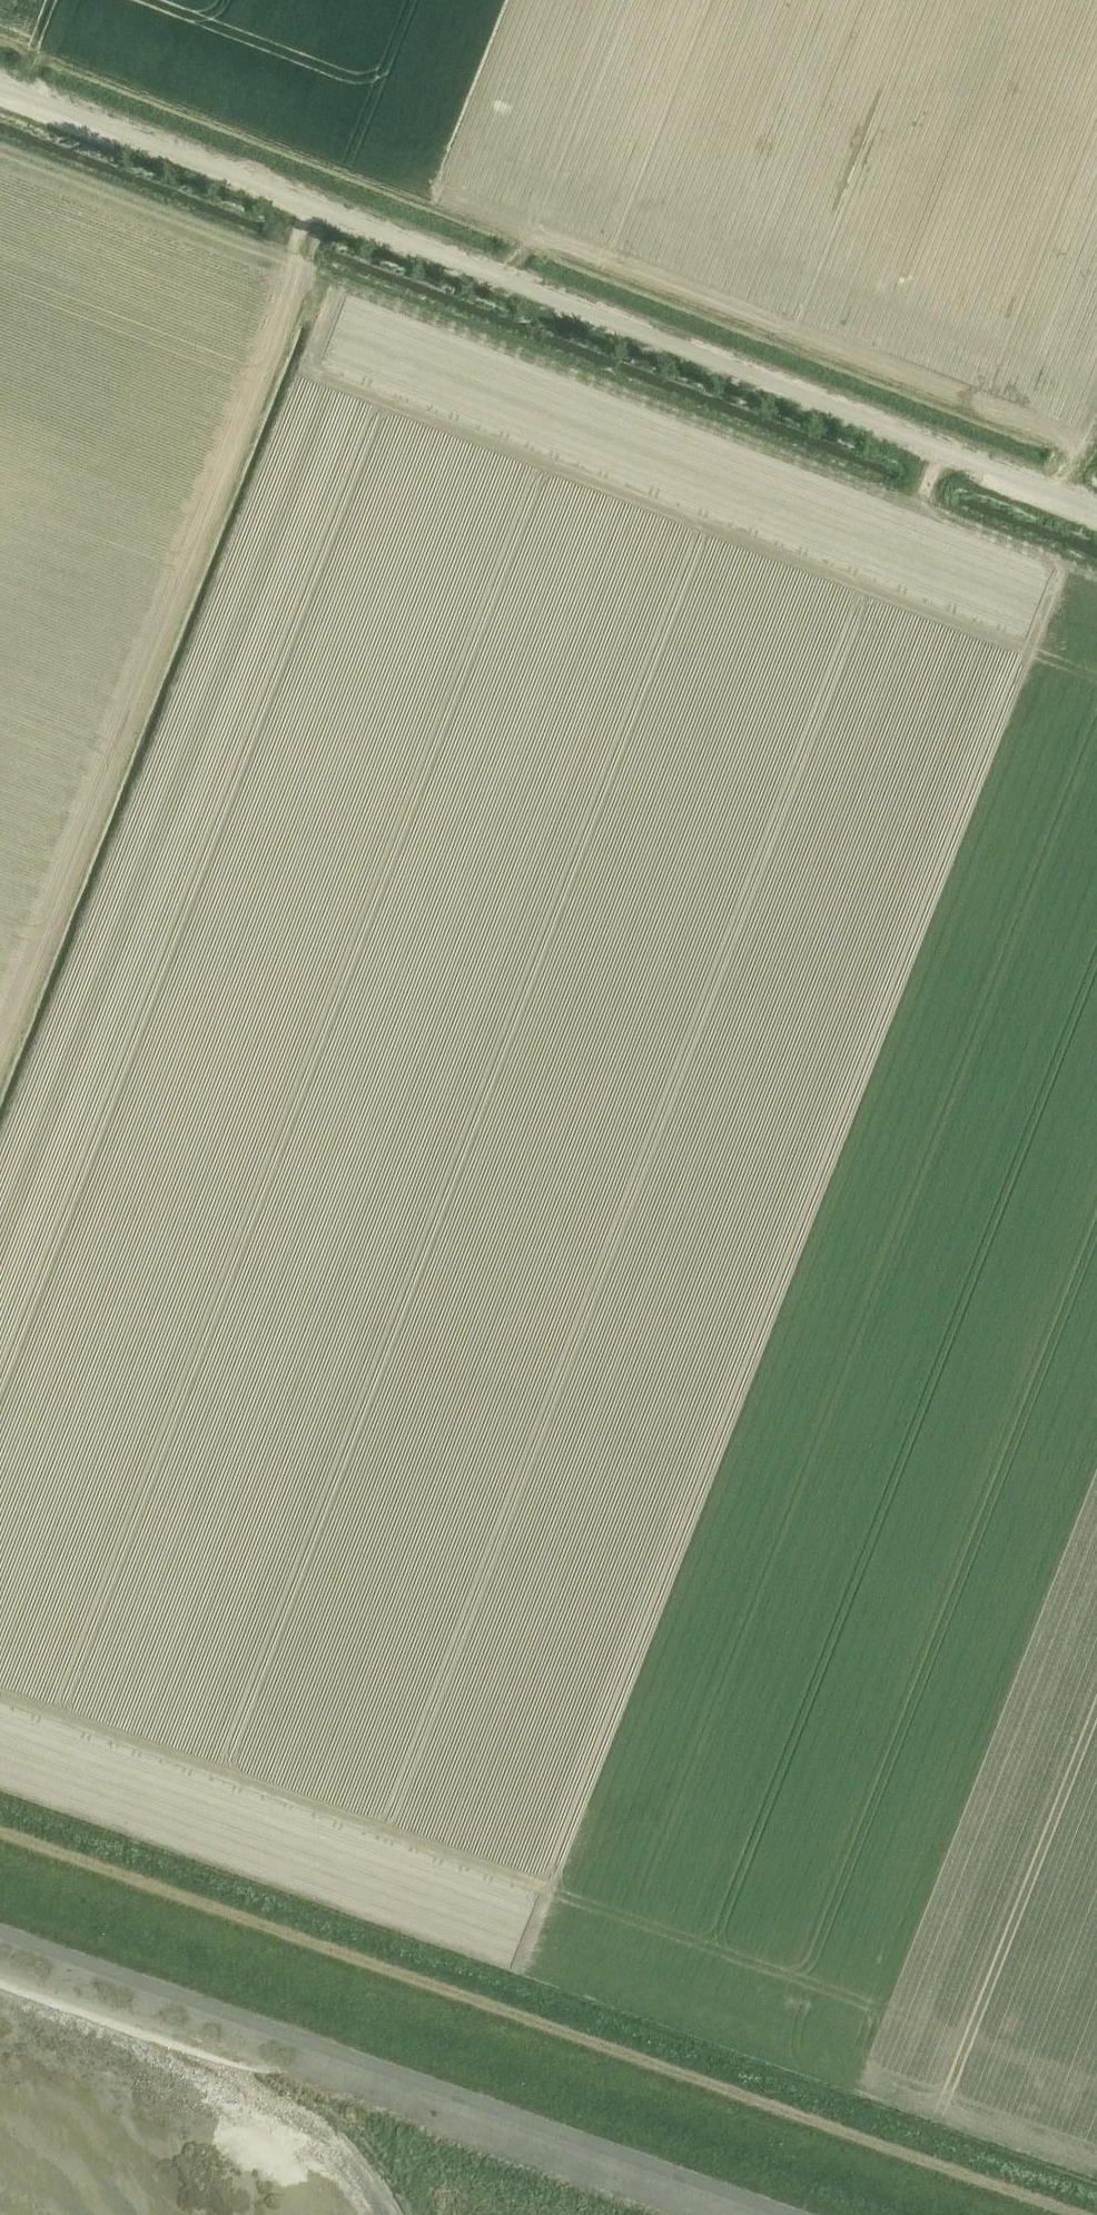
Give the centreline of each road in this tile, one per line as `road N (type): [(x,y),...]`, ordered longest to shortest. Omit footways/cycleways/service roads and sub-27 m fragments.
road 1 (tertiary): [(1096,534),(0,103)]
road 2 (track): [(1074,2214),(0,1827)]

